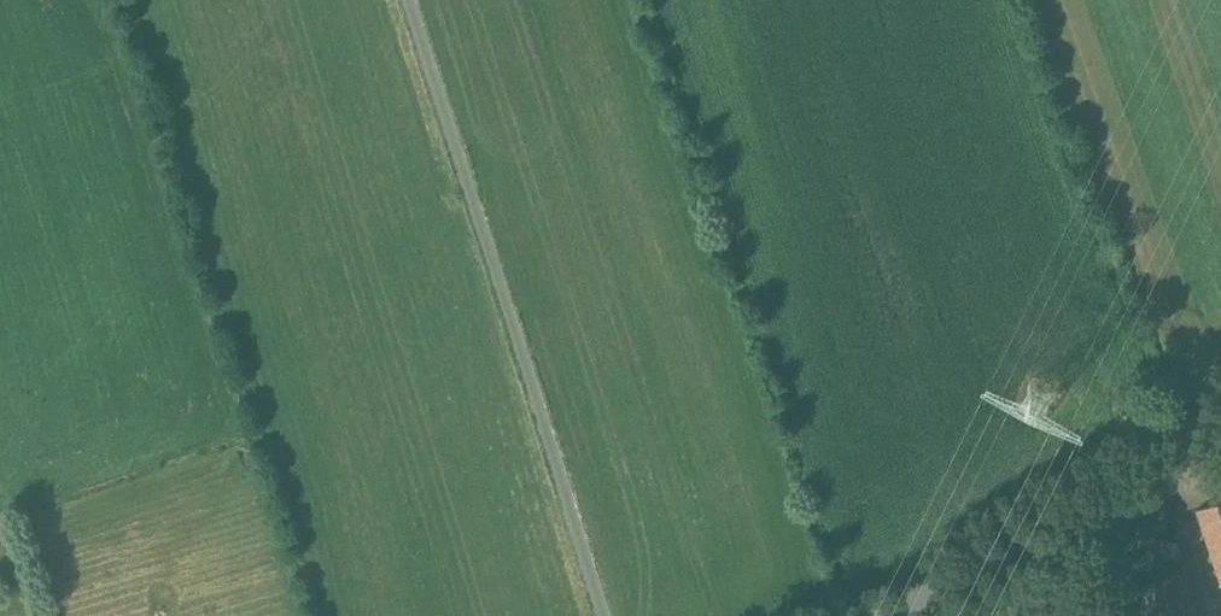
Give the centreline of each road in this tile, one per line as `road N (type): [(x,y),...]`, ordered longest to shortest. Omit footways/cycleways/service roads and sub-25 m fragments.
road 1 (unclassified): [(890,615),(1220,430)]

